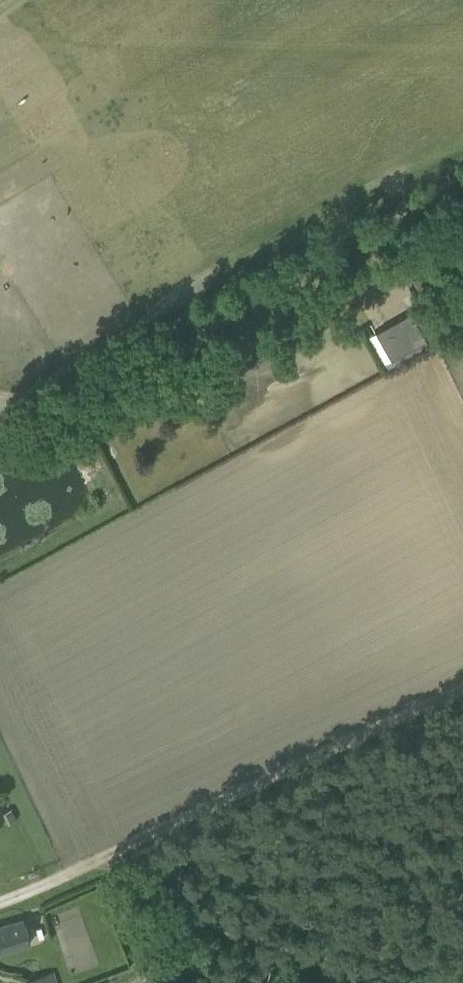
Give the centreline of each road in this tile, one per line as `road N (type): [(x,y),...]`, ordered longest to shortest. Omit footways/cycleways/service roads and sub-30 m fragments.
road 1 (track): [(462,686),(96,859),(0,892)]

